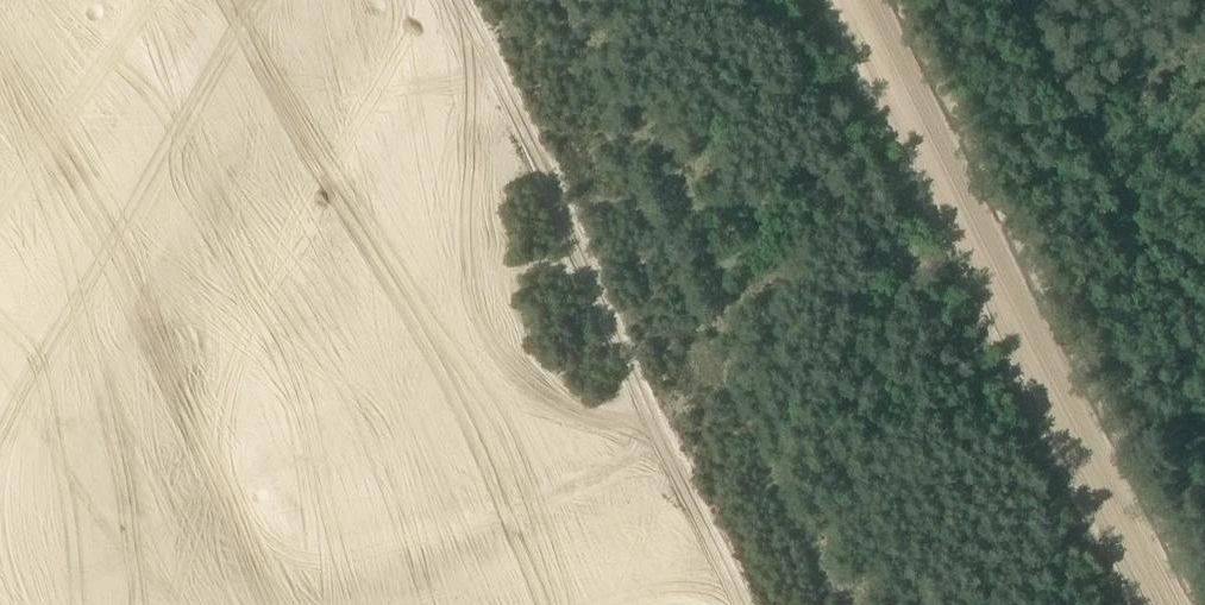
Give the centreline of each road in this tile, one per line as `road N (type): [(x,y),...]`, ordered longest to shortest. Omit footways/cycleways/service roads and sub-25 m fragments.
road 1 (track): [(868,0),(1175,604)]

